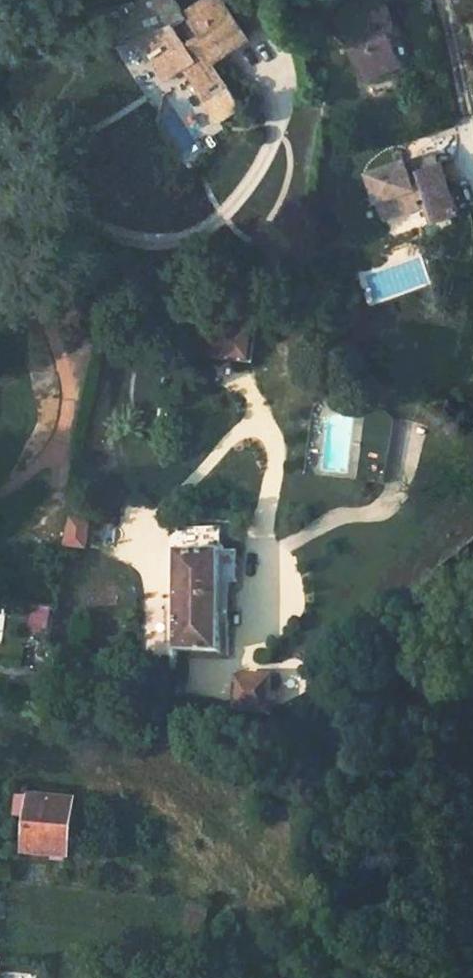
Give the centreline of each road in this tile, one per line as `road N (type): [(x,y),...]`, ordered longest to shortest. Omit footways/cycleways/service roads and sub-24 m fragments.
road 1 (residential): [(472,564),(449,583),(335,740),(0,678)]

